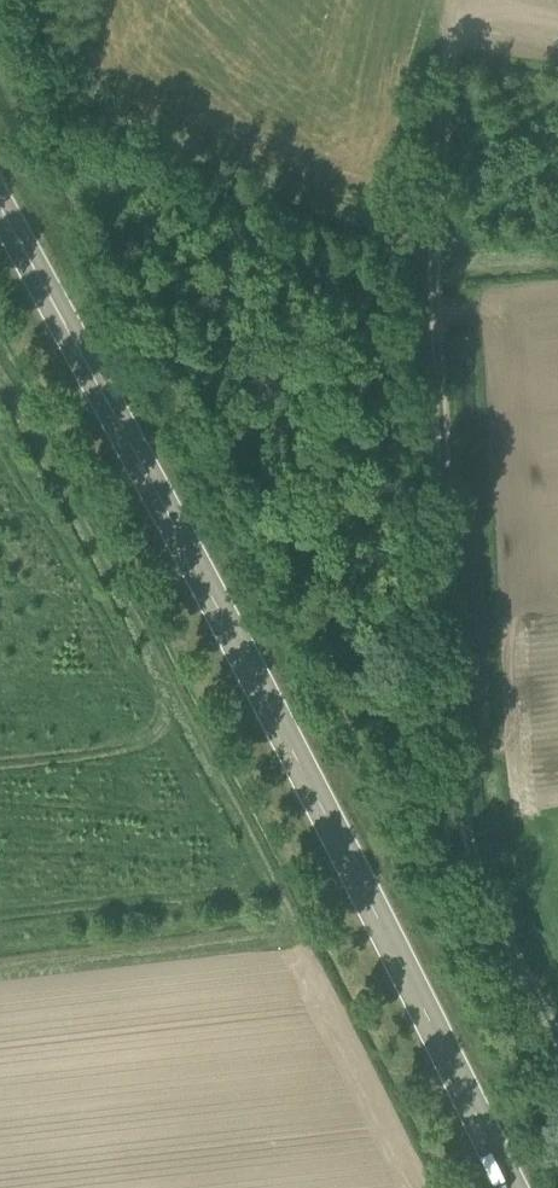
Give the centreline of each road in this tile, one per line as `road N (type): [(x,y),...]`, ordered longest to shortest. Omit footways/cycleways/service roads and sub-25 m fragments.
road 1 (primary): [(514,1187),(323,810),(0,225)]
road 2 (track): [(448,6),(433,261),(457,756),(466,831),(486,892),(557,1035)]
road 3 (track): [(434,247),(119,103),(52,0)]
road 4 (track): [(557,252),(433,261)]

